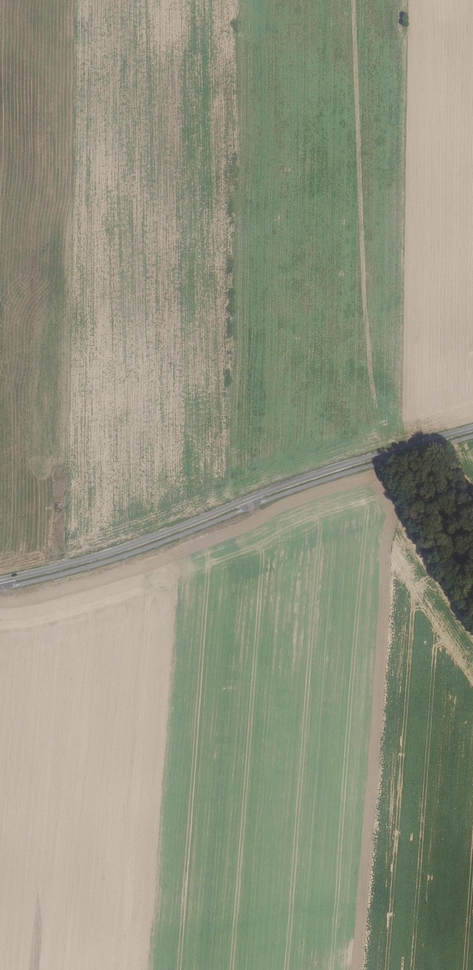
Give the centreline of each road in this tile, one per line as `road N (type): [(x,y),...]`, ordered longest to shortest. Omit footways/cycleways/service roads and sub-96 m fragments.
road 1 (tertiary): [(472,428),(328,471),(107,553),(0,581)]

